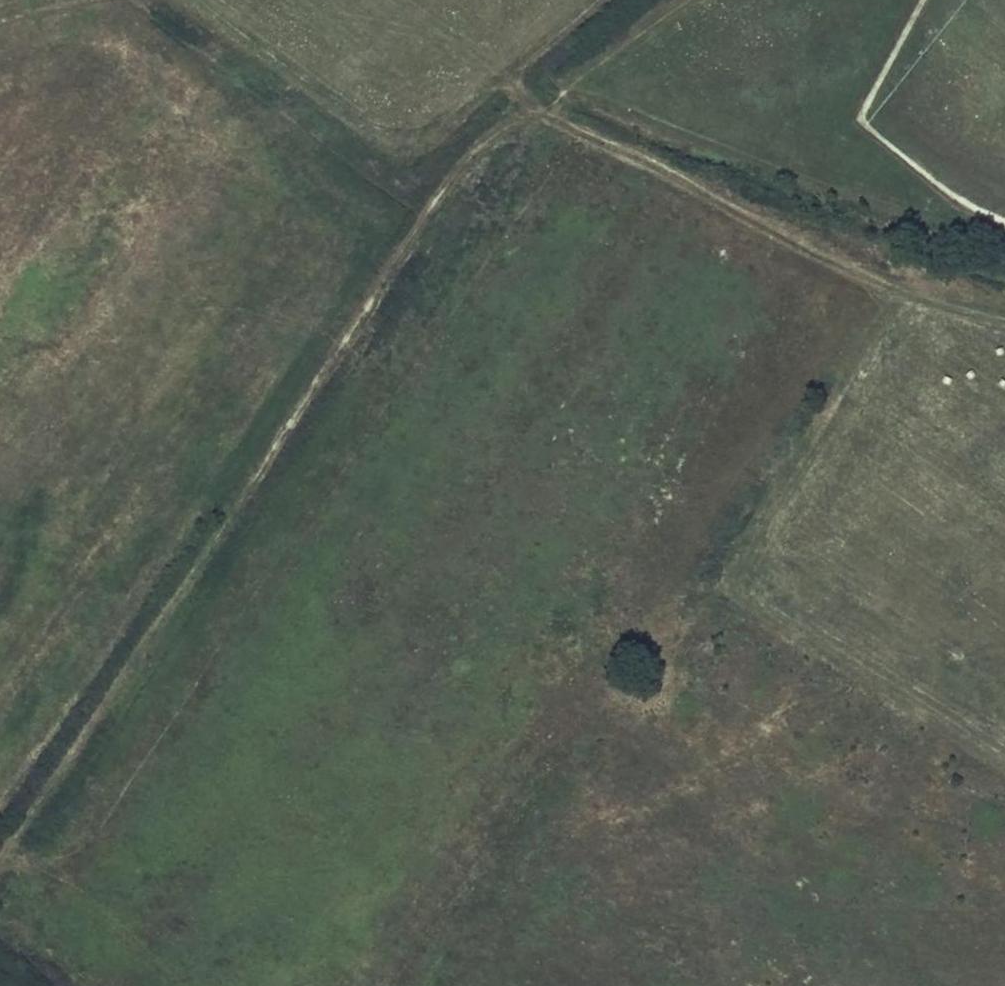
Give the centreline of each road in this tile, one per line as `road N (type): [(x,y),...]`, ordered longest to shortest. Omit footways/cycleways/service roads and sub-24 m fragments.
road 1 (track): [(0,851),(465,160),(525,116),(553,121),(750,212),(878,284),(1004,314)]

